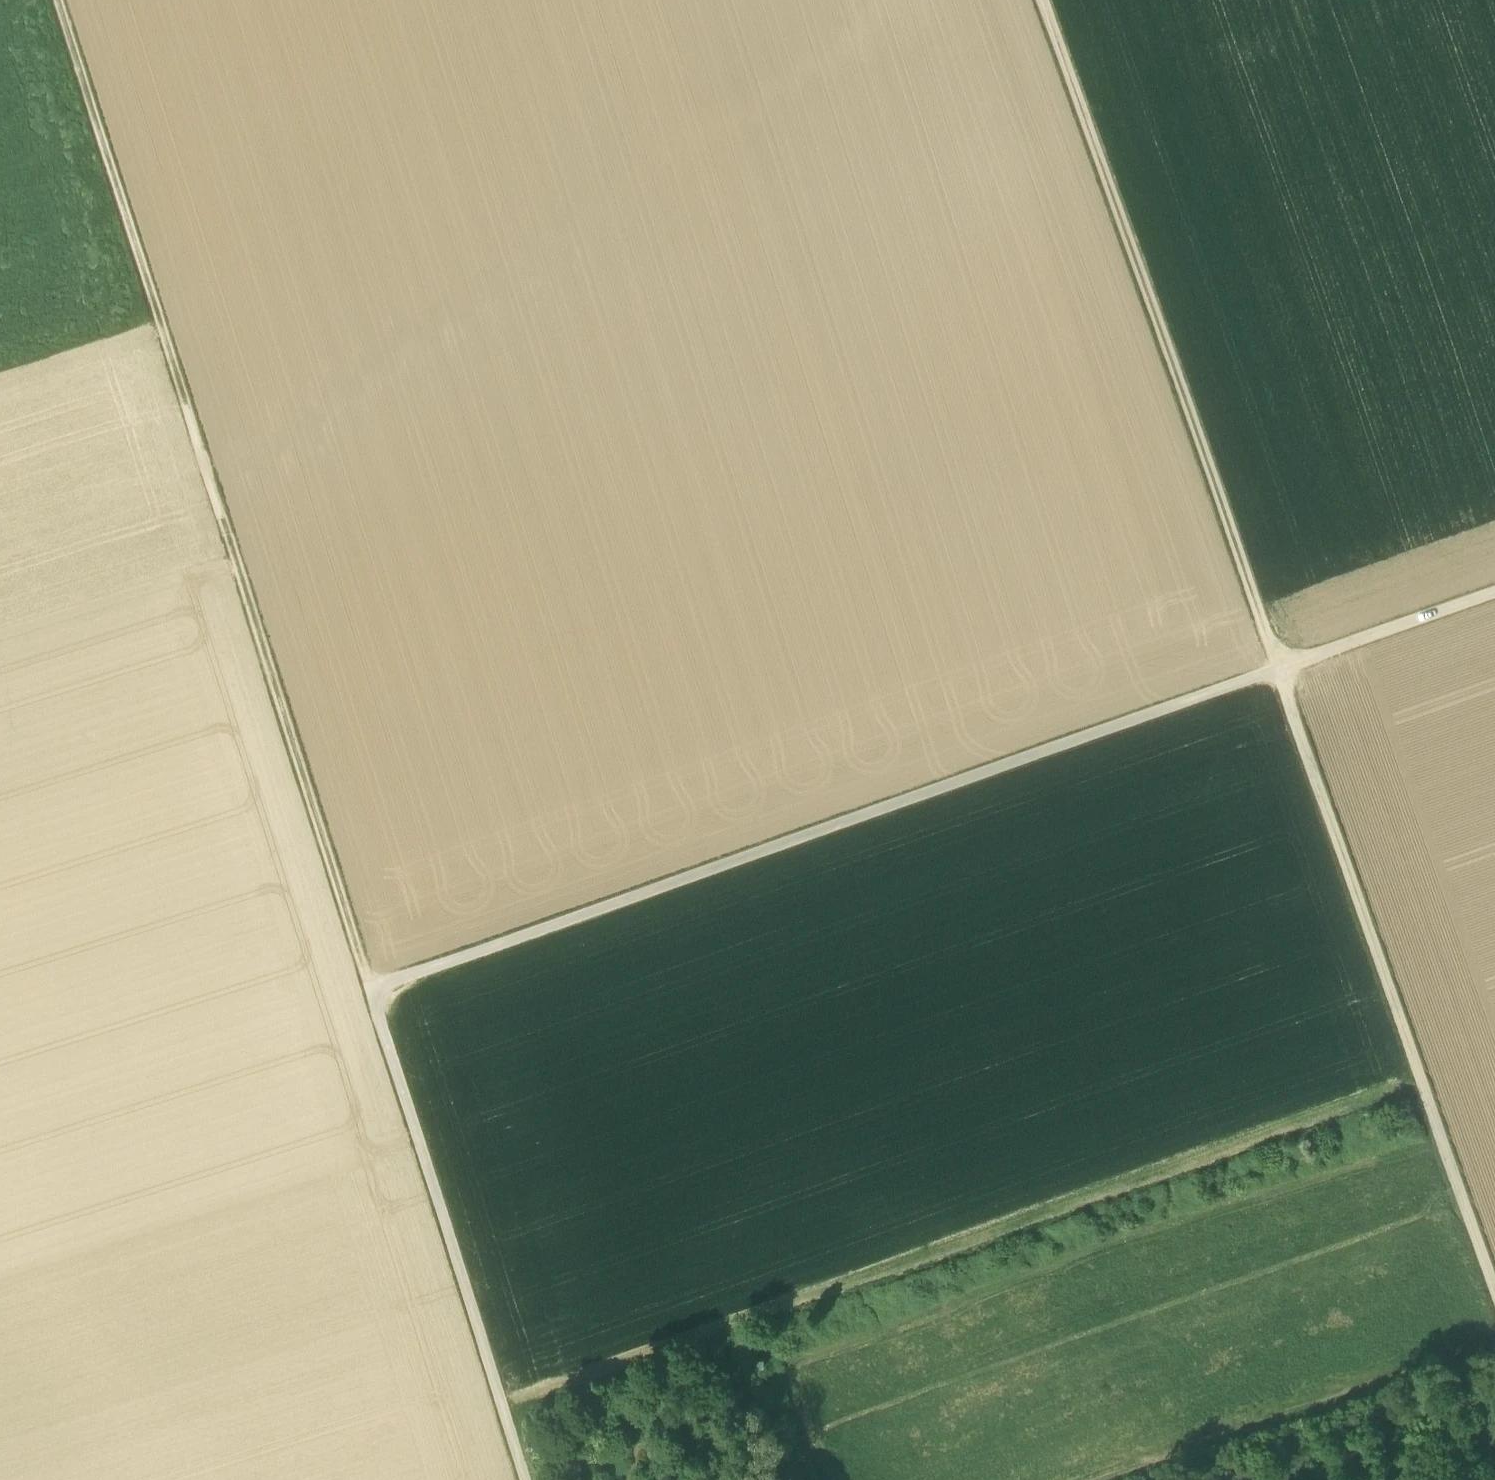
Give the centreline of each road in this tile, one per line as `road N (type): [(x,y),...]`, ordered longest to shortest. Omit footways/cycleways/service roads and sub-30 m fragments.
road 1 (unclassified): [(526,1479),(371,990),(1494,594)]
road 2 (track): [(1039,0),(1494,1300)]
road 3 (track): [(56,0),(371,990)]

